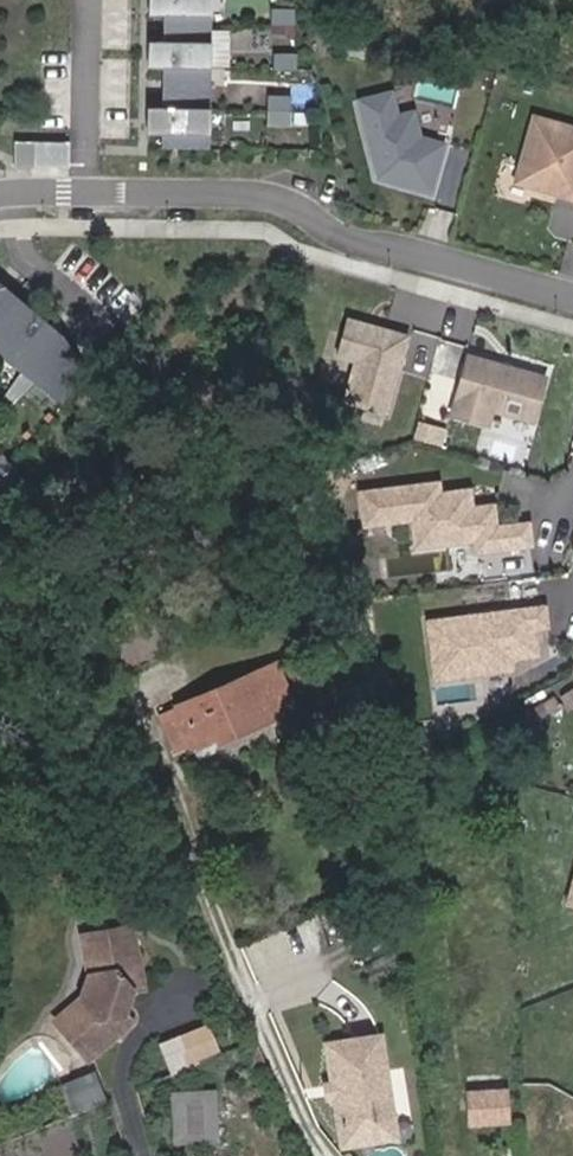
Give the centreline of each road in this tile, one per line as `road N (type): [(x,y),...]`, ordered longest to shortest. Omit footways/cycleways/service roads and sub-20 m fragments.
road 1 (residential): [(0,196),(232,197),(352,240),(572,300)]

